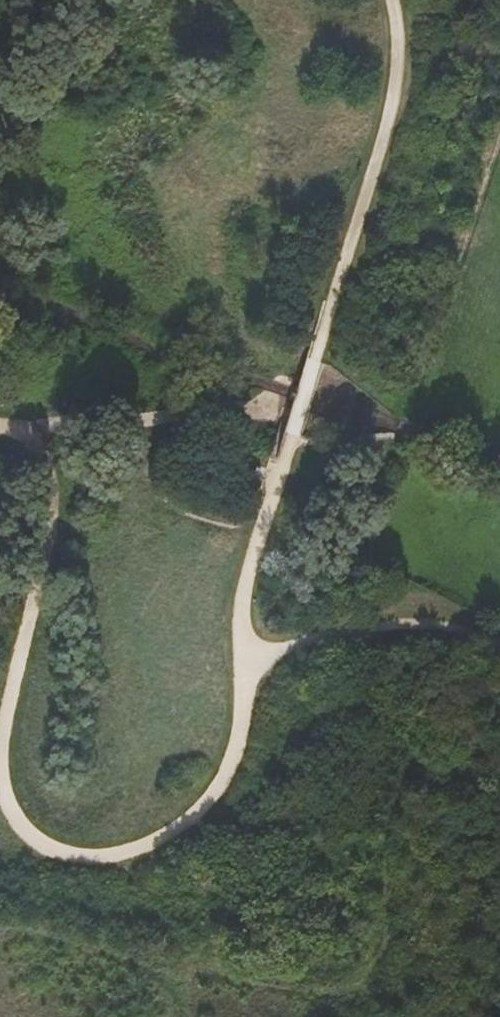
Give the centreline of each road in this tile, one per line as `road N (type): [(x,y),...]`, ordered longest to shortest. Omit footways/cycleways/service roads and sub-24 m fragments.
road 1 (track): [(499,641),(464,626),(345,629),(250,670),(220,791),(184,827),(136,850),(77,856),(9,807),(1,748),(63,518),(50,450),(0,439)]
road 2 (track): [(391,0),(397,75),(248,598),(250,670)]
road 3 (track): [(50,450),(98,424),(162,404),(212,397),(297,409)]

